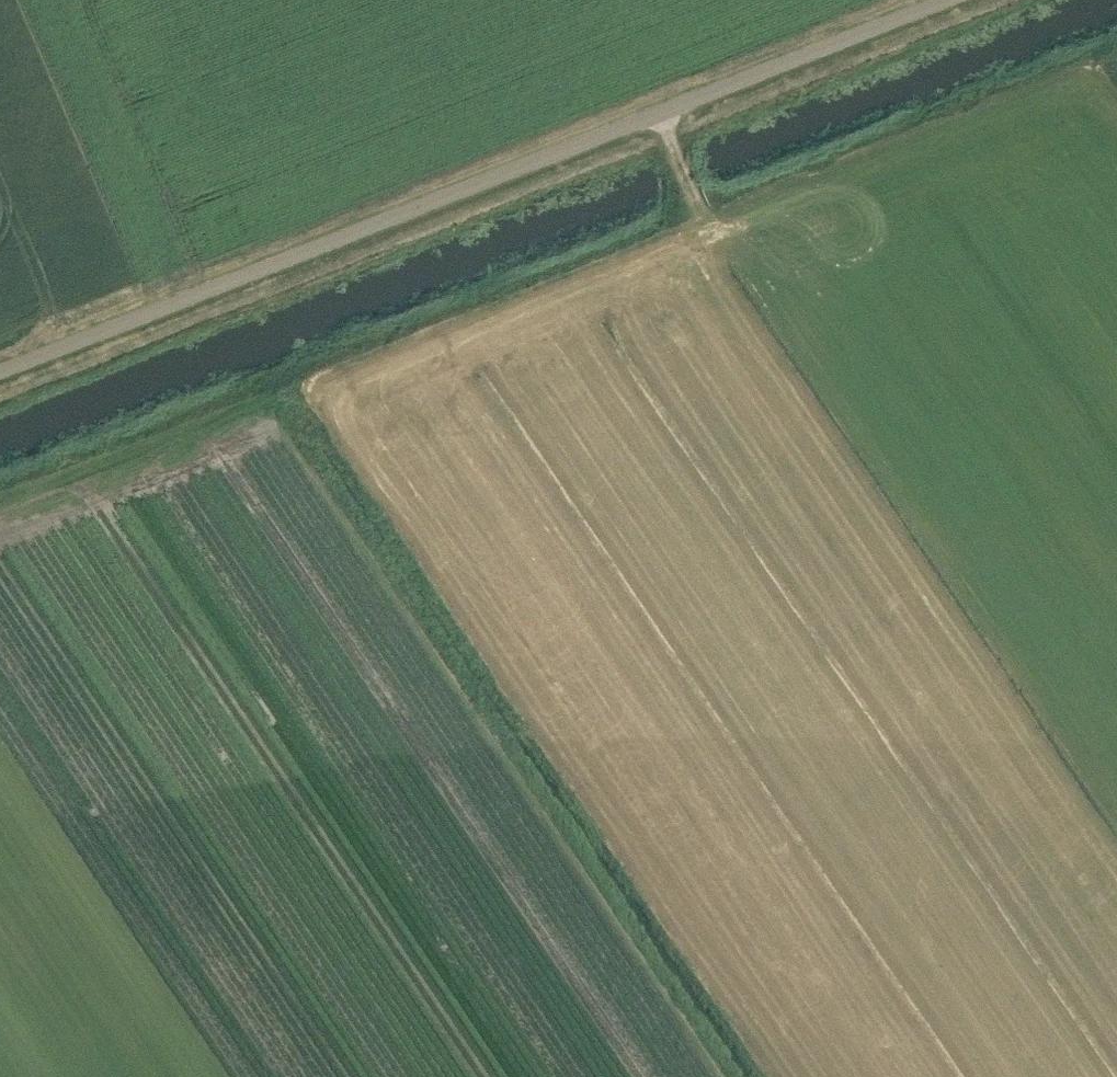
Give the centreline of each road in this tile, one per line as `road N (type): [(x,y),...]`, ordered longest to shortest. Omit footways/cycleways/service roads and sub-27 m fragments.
road 1 (unclassified): [(0,369),(943,0)]

